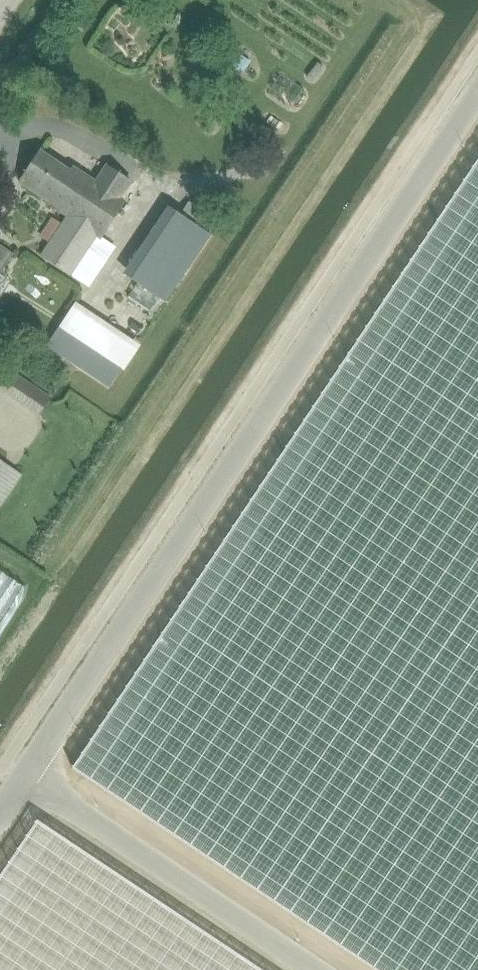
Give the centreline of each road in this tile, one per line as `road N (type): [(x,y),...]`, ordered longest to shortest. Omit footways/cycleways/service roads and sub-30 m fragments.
road 1 (unclassified): [(27,777),(477,90)]
road 2 (unclassified): [(313,969),(27,777)]

